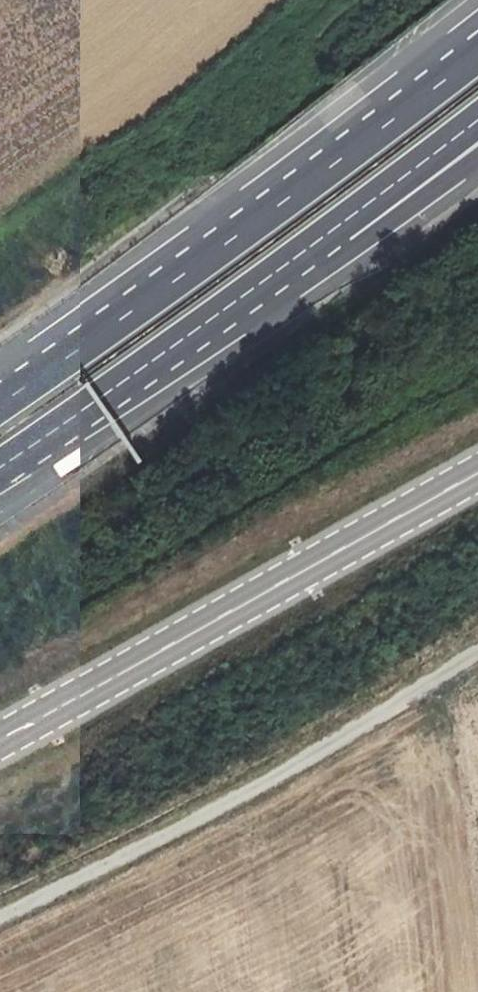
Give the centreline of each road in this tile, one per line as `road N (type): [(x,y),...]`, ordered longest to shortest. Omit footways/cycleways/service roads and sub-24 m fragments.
road 1 (motorway): [(477,54),(0,403)]
road 2 (tertiary): [(0,744),(477,475)]
road 3 (track): [(477,653),(93,876),(0,917)]
road 4 (motorway): [(0,467),(340,226)]
road 5 (motorway): [(340,226),(477,120)]
road 6 (motorway): [(340,226),(396,219),(477,159)]

